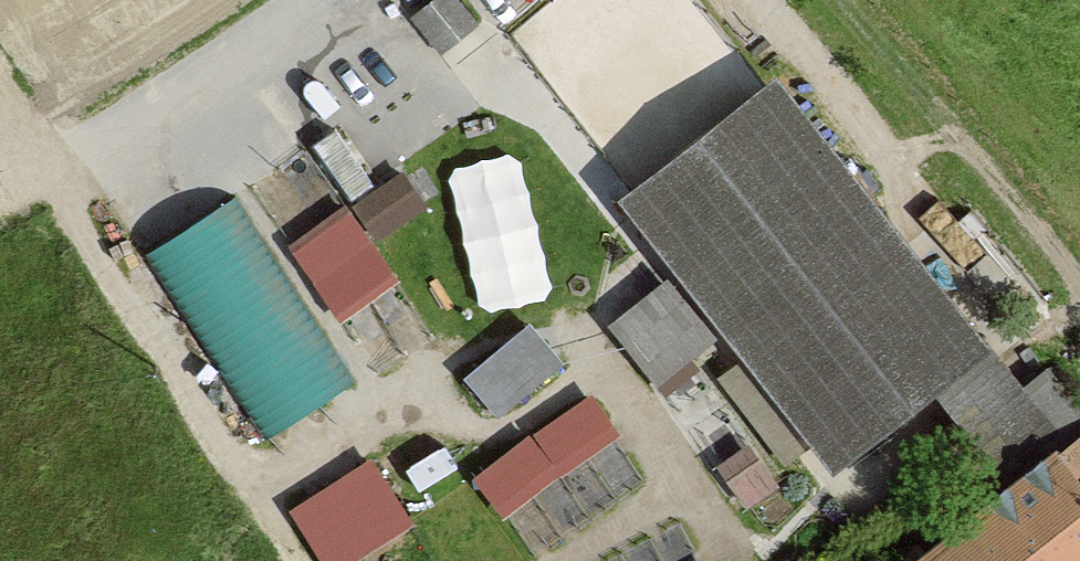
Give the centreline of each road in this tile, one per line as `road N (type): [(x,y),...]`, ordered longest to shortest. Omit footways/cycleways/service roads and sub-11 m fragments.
road 1 (track): [(303,560),(55,161)]
road 2 (track): [(308,0),(55,161)]

